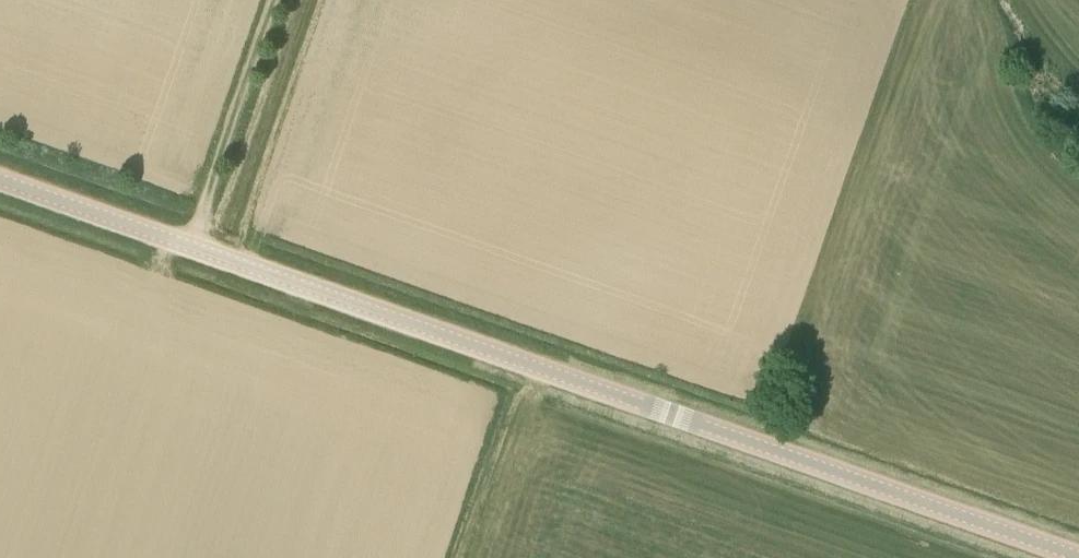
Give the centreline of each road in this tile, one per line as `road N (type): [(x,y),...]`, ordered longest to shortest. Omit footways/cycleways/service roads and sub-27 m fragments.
road 1 (tertiary): [(1078,556),(0,182)]

